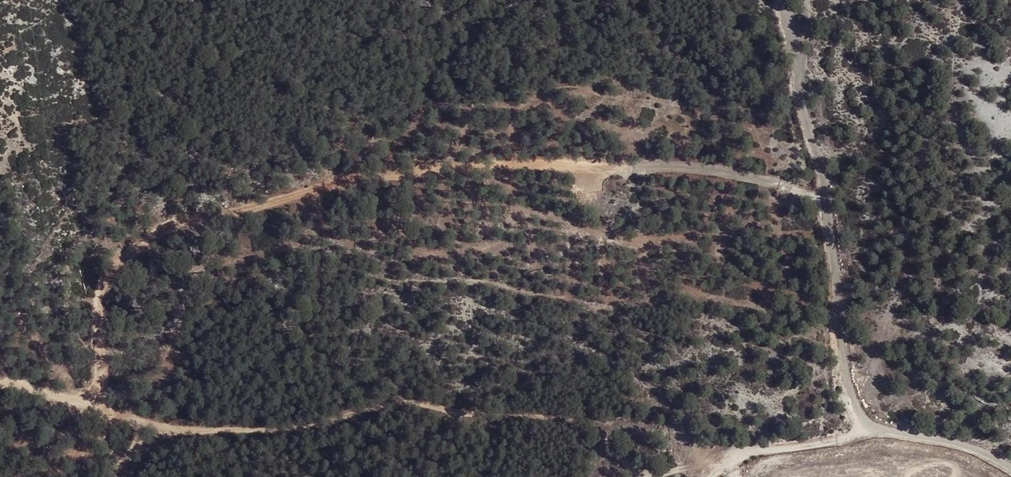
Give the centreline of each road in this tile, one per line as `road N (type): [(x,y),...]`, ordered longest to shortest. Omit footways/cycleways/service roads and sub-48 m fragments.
road 1 (track): [(823,196),(695,168),(557,164),(377,174),(270,190),(153,230),(100,268),(103,349),(95,386)]
road 2 (track): [(734,455),(642,474),(626,469),(588,427),(401,395),(313,421),(166,421),(136,429)]
road 3 (track): [(111,476),(136,429),(133,407),(106,388),(0,373)]
road 4 (track): [(872,423),(823,445),(734,455),(715,476)]

